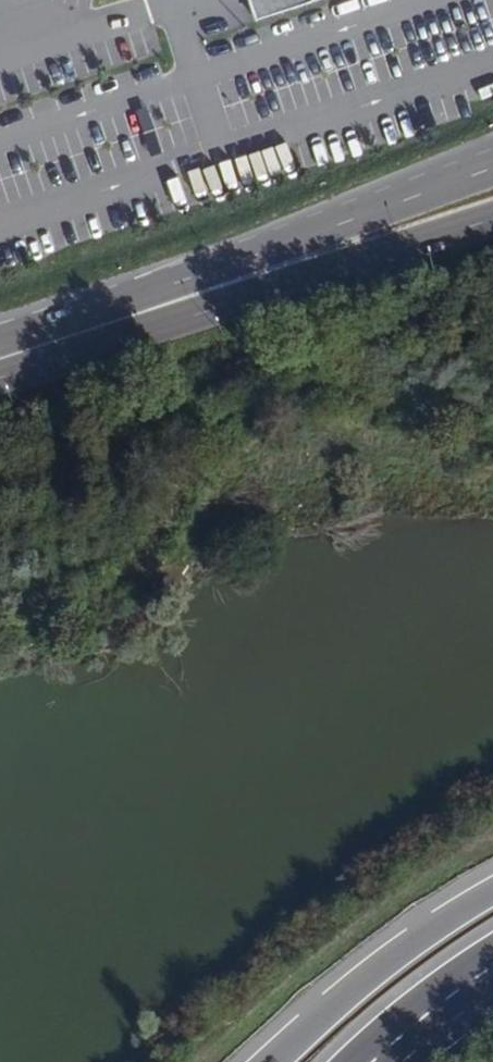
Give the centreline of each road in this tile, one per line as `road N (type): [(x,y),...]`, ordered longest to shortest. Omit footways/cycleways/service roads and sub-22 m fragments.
road 1 (secondary): [(492,168),(0,332)]
road 2 (secondary): [(0,380),(492,222)]
road 3 (motorway): [(492,885),(351,980),(261,1061)]
road 4 (motorway): [(492,966),(414,1019),(370,1061)]

